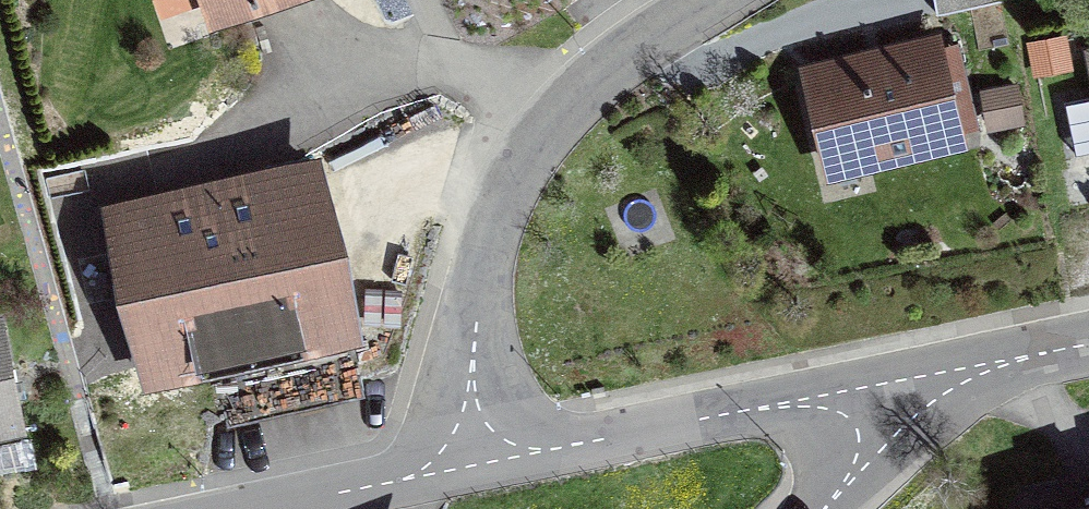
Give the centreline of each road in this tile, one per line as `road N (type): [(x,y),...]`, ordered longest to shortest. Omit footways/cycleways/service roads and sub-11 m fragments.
road 1 (residential): [(467,472),(480,339),(517,196),(595,101),(716,0)]
road 2 (residential): [(892,384),(467,472)]
road 3 (residential): [(1088,345),(892,384)]
road 4 (residential): [(467,472),(274,508)]
road 5 (residential): [(818,508),(858,465),(892,384)]

